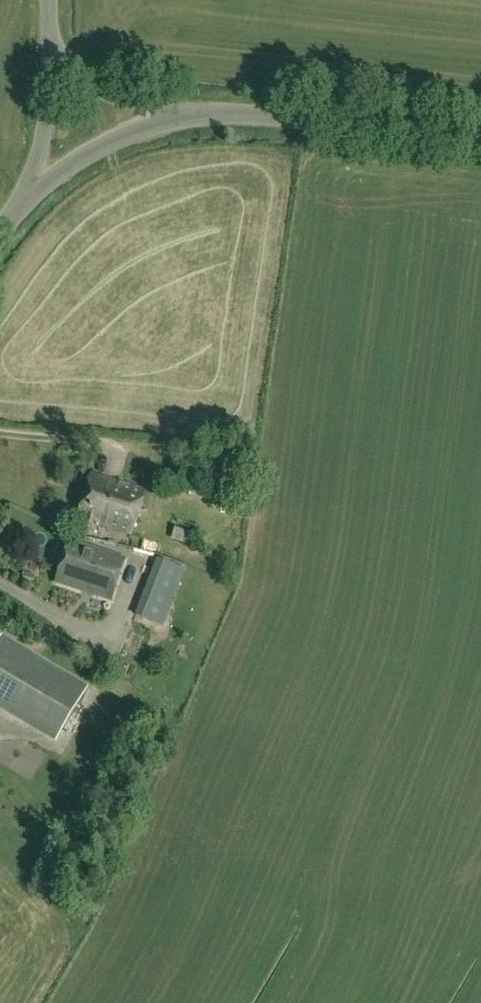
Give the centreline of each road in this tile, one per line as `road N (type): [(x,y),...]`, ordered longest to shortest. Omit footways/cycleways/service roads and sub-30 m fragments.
road 1 (unclassified): [(480,140),(183,119)]
road 2 (unclassified): [(27,200),(95,155),(183,119)]
road 3 (unclassified): [(27,200),(50,115),(53,45)]
road 4 (unclassified): [(183,119),(95,88),(53,45)]

